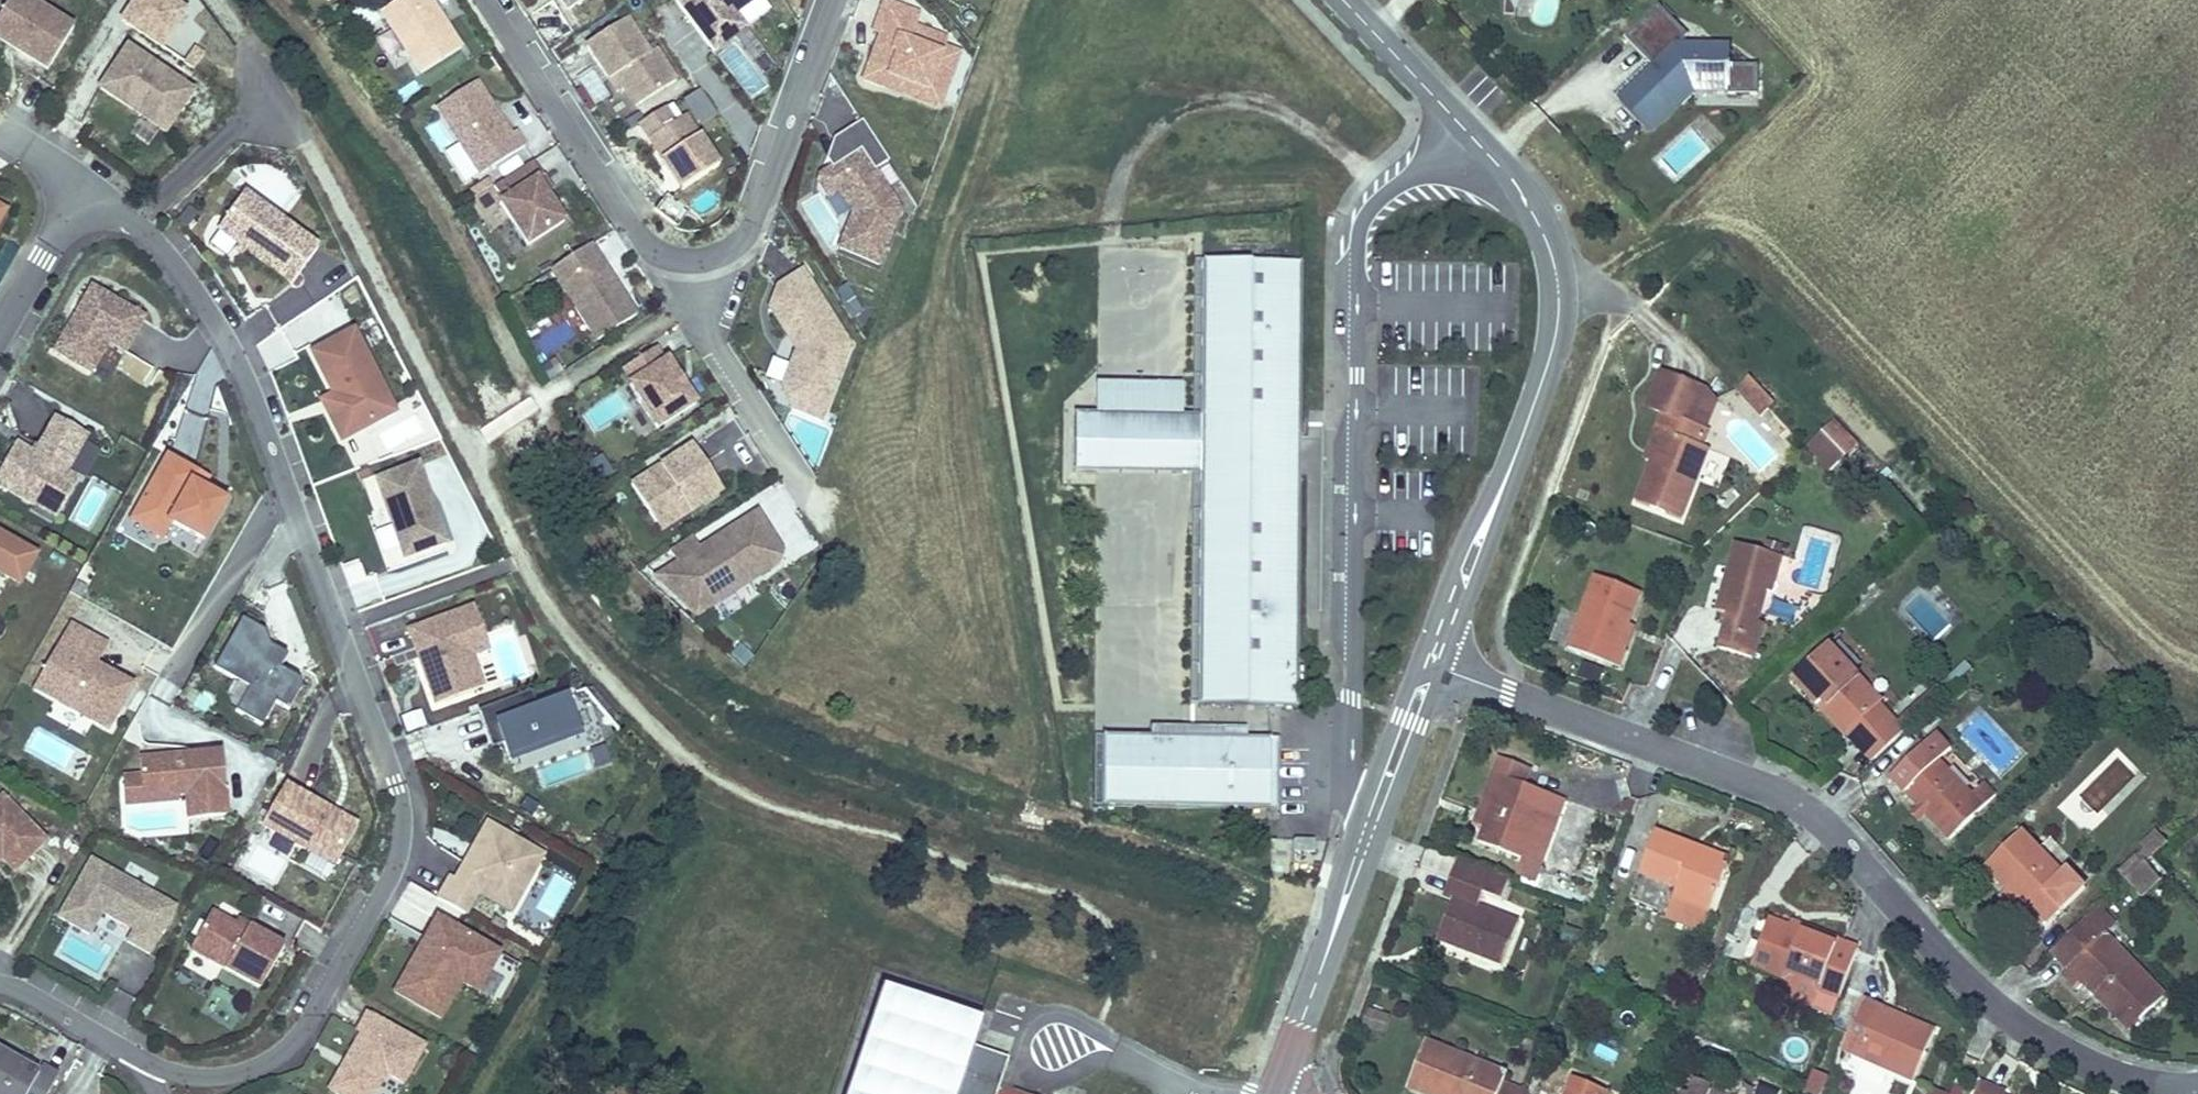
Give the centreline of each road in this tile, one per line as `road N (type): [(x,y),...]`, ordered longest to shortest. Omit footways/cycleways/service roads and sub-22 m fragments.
road 1 (residential): [(82,185),(175,271),(241,374),(386,762),(399,819),(387,885),(284,1051),(219,1078),(143,1062)]
road 2 (residential): [(2197,1088),(2132,1082),(2044,1045),(2004,1017),(1807,812),(1429,667)]
road 3 (unclassified): [(1429,667),(1544,375),(1553,333),(1551,262),(1510,181),(1344,0)]
road 4 (unclassified): [(1273,1093),(1429,667)]
road 5 (residential): [(481,0),(637,238),(654,254),(691,263)]
road 6 (residential): [(691,263),(728,252),(753,222),(837,0)]
road 7 (residential): [(807,488),(705,339),(691,263)]
road 8 (residential): [(0,329),(82,185)]
road 9 (residential): [(143,1062),(0,985)]

